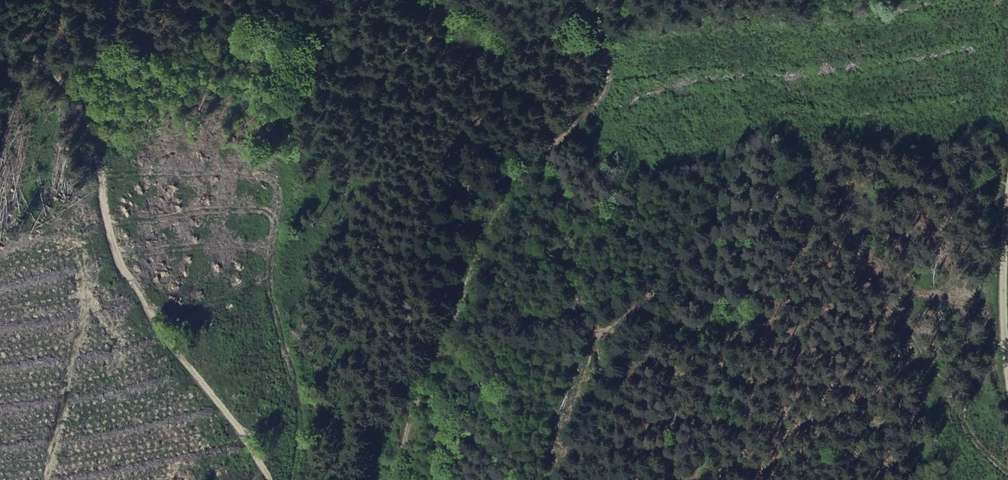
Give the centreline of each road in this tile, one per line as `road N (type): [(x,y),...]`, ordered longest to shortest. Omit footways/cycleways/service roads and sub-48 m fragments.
road 1 (track): [(1007,473),(970,437),(938,347),(802,164),(668,282),(600,327),(540,165)]
road 2 (track): [(585,0),(604,48),(600,95),(482,246),(387,479)]
road 3 (track): [(269,479),(165,341),(123,267),(94,131),(73,91),(0,32)]
road 4 (track): [(1007,365),(1007,201)]

